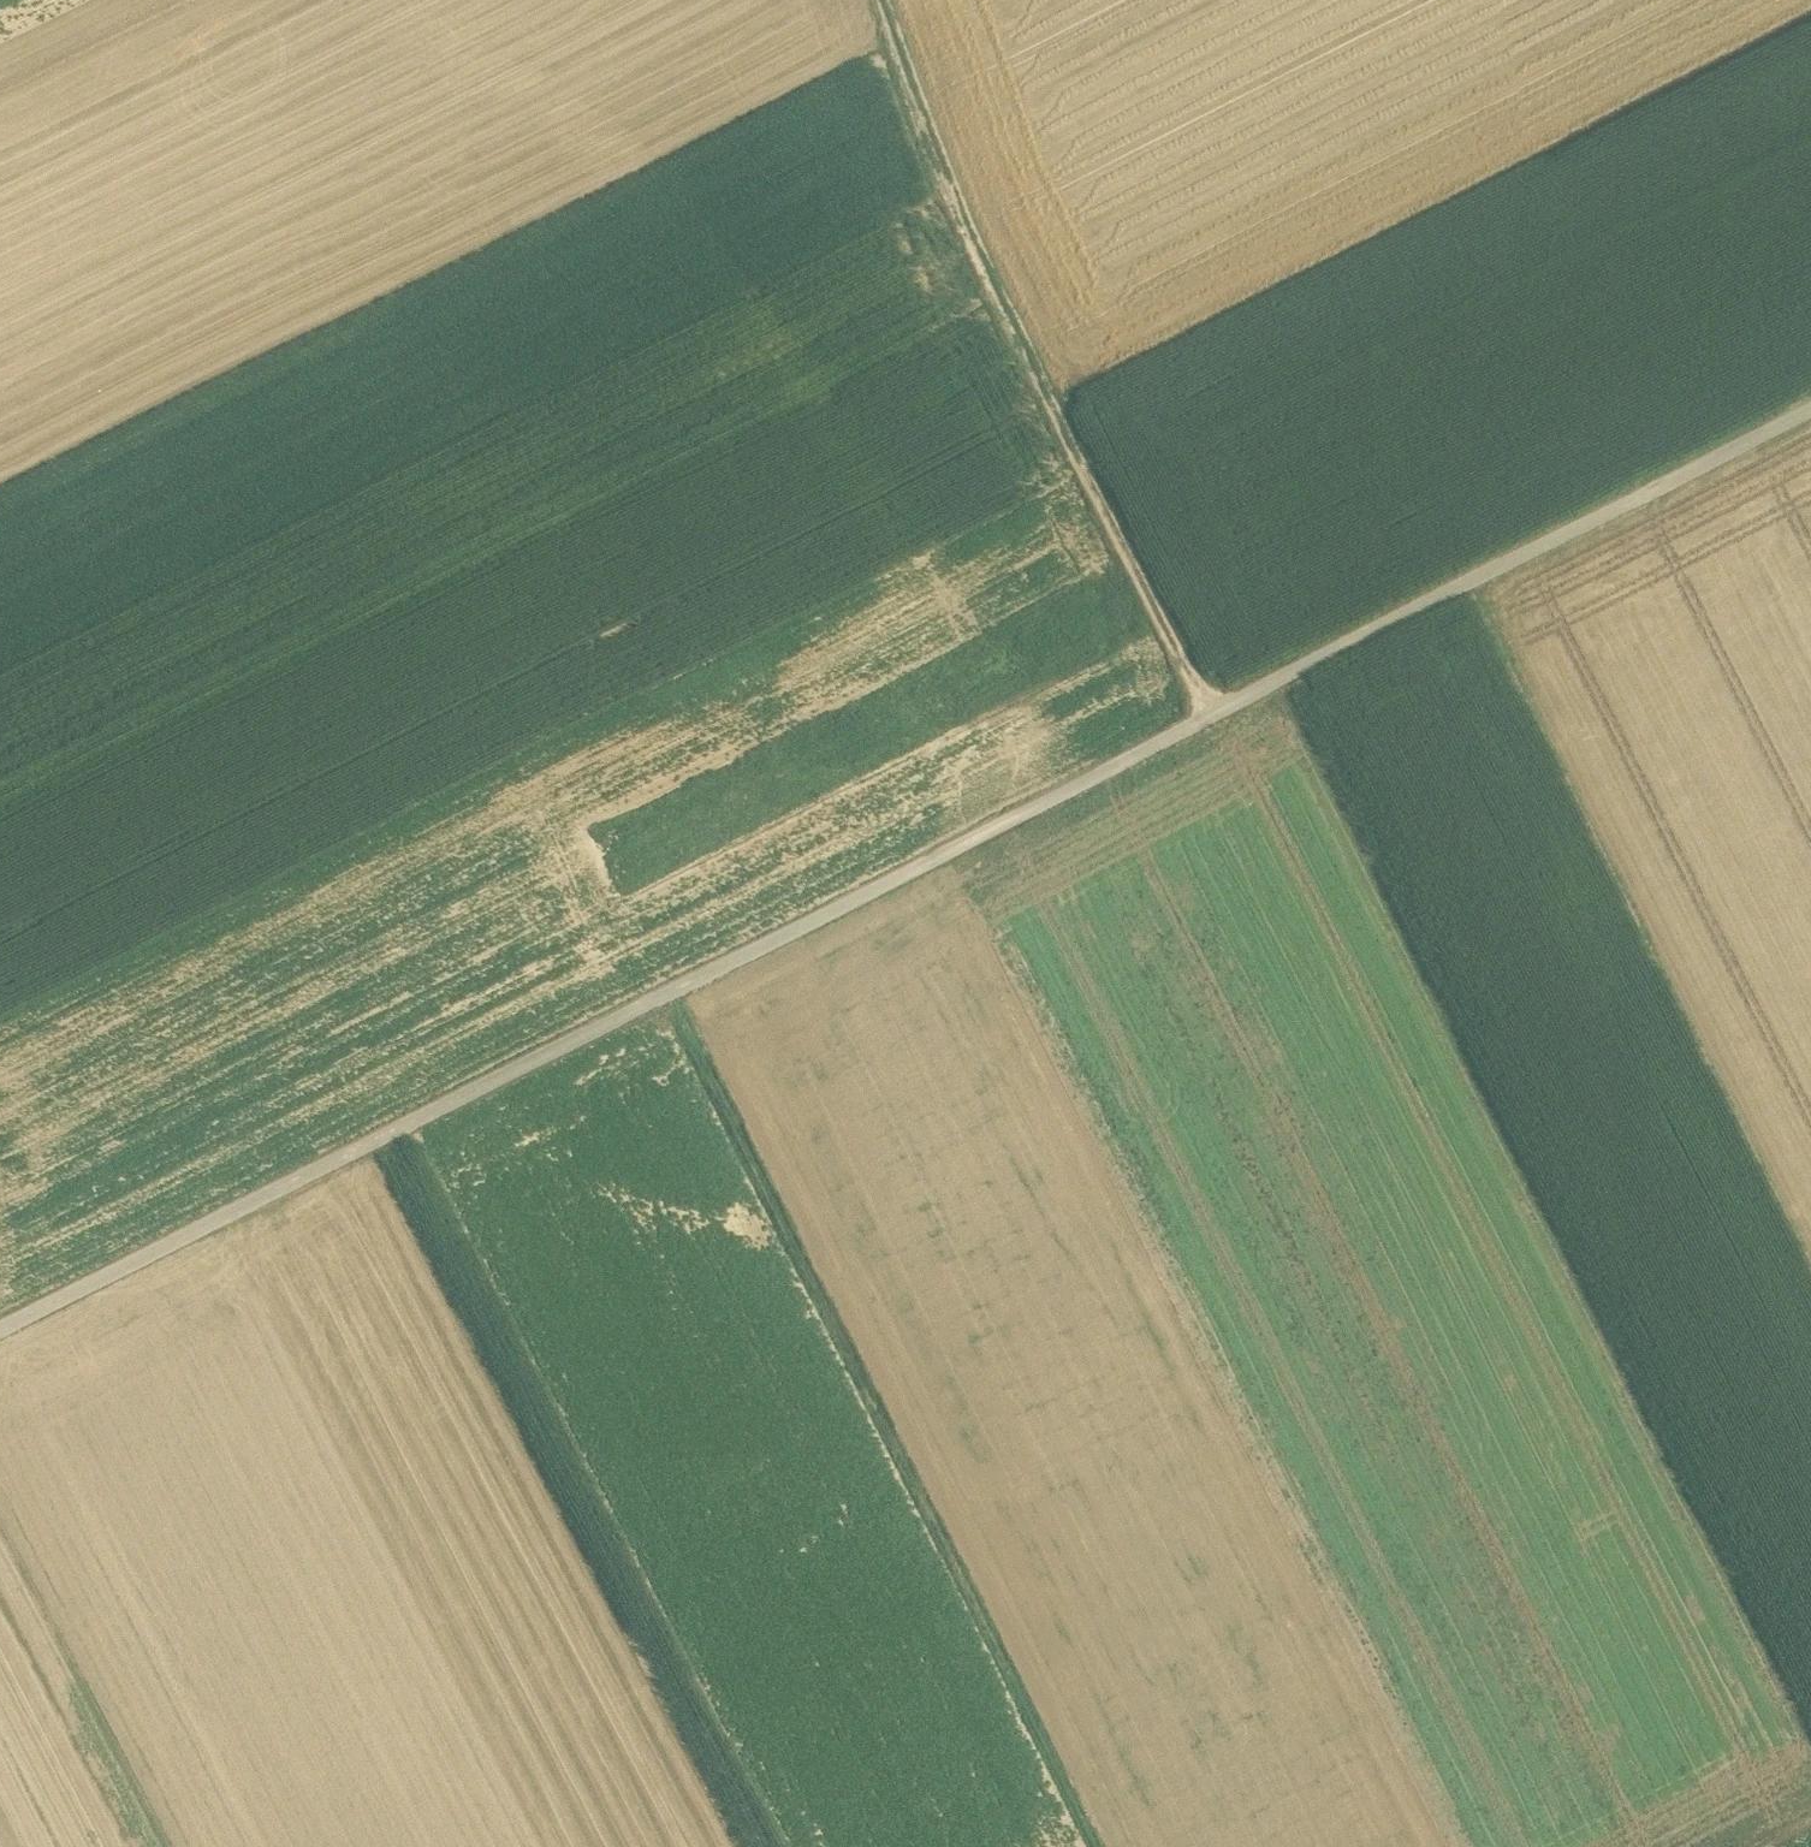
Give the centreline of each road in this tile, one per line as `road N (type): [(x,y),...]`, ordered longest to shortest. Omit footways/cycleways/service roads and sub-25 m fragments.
road 1 (track): [(1810,407),(0,1330)]
road 2 (track): [(1111,1846),(901,1426),(667,991)]
road 3 (track): [(1199,719),(1131,534),(964,212),(892,0)]

